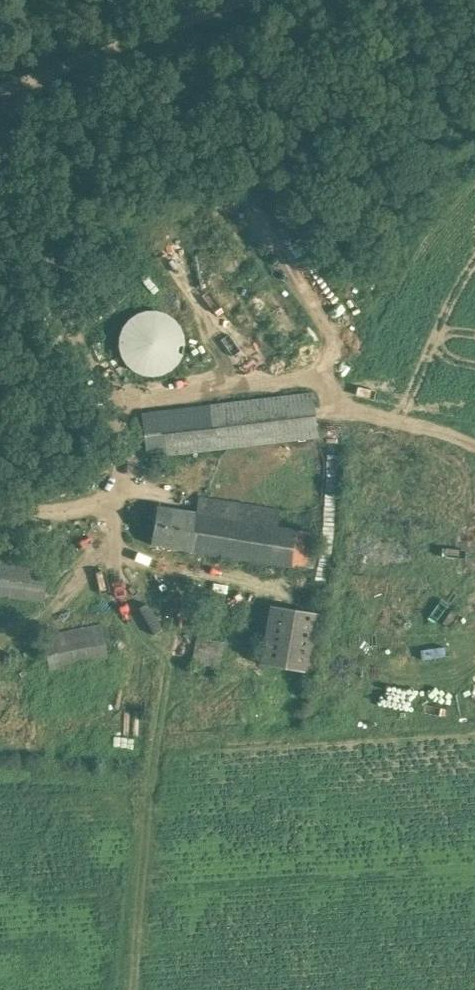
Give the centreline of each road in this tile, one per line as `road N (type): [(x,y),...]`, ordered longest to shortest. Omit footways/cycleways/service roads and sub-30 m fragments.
road 1 (track): [(38,74),(26,143),(29,224),(60,319),(112,388),(135,452),(113,552)]
road 2 (track): [(0,643),(42,632),(99,580),(114,553),(176,661),(158,757)]
road 3 (track): [(294,583),(114,553),(0,501)]
road 4 (unclassified): [(0,88),(231,0)]

